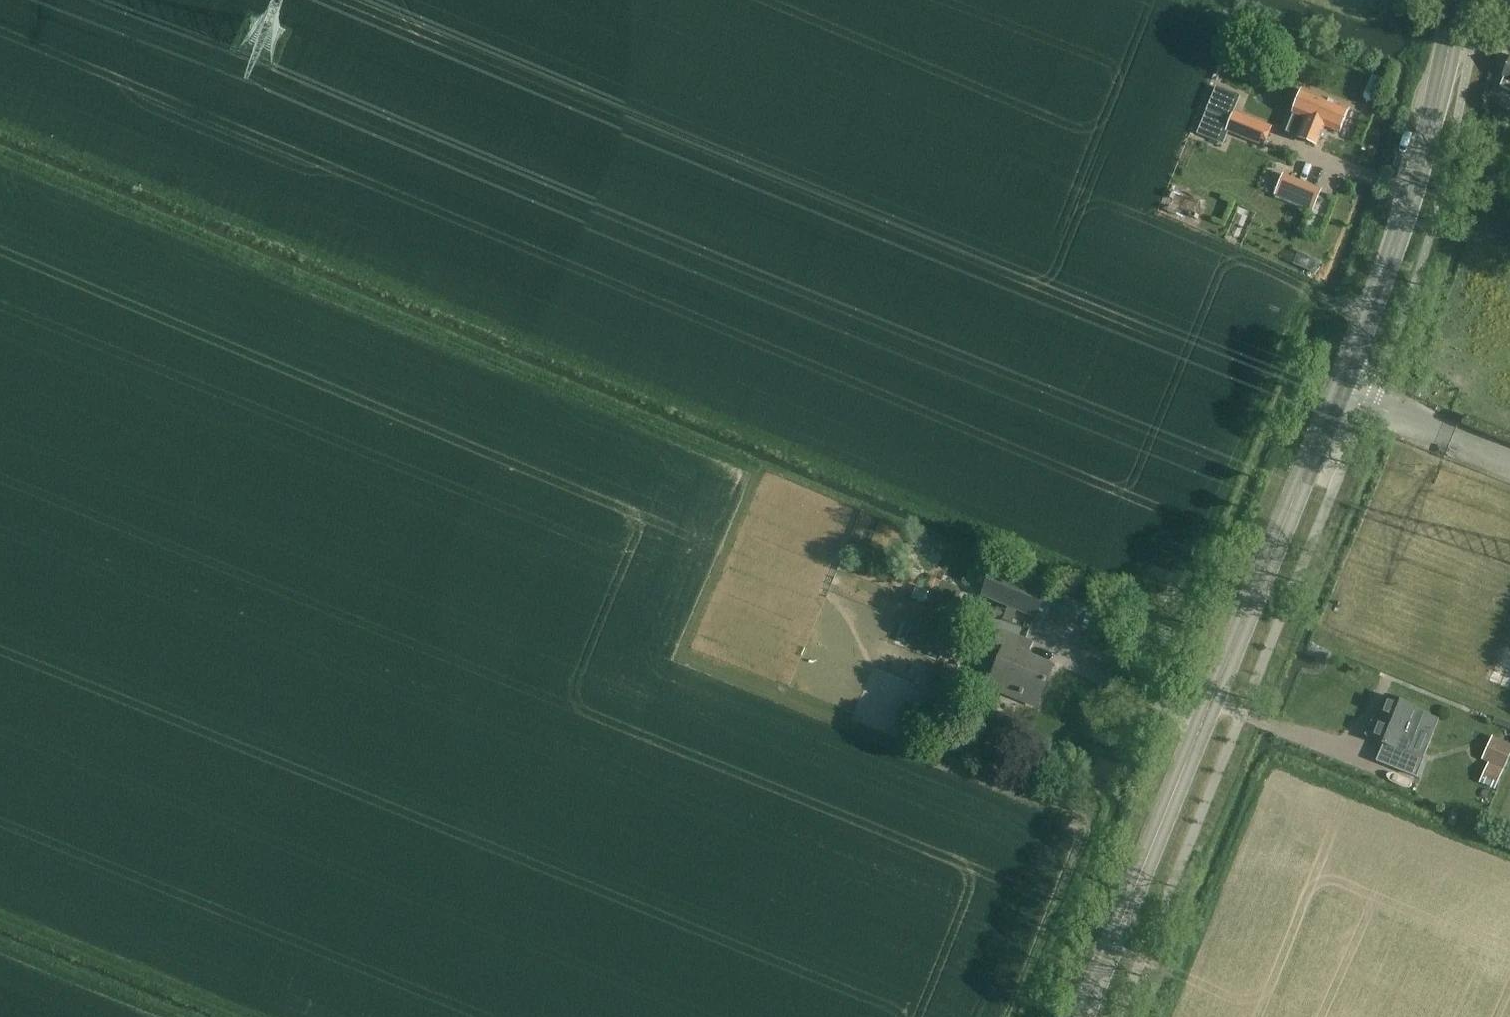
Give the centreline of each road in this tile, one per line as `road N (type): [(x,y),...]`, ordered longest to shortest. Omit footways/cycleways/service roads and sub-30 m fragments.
road 1 (tertiary): [(1081,1016),(1386,267),(1422,155),(1455,0)]

